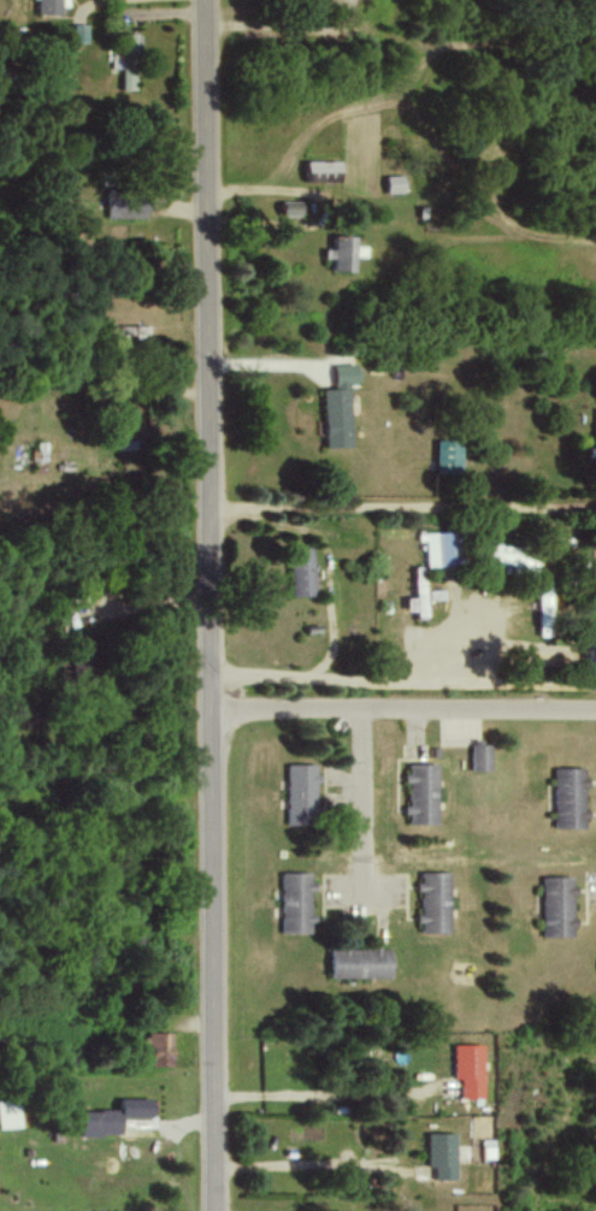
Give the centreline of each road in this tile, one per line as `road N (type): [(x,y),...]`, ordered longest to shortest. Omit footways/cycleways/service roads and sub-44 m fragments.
road 1 (tertiary): [(217,1210),(207,0)]
road 2 (residential): [(212,512),(595,511)]
road 3 (residential): [(217,711),(595,712)]
road 4 (residential): [(361,710),(365,902)]

